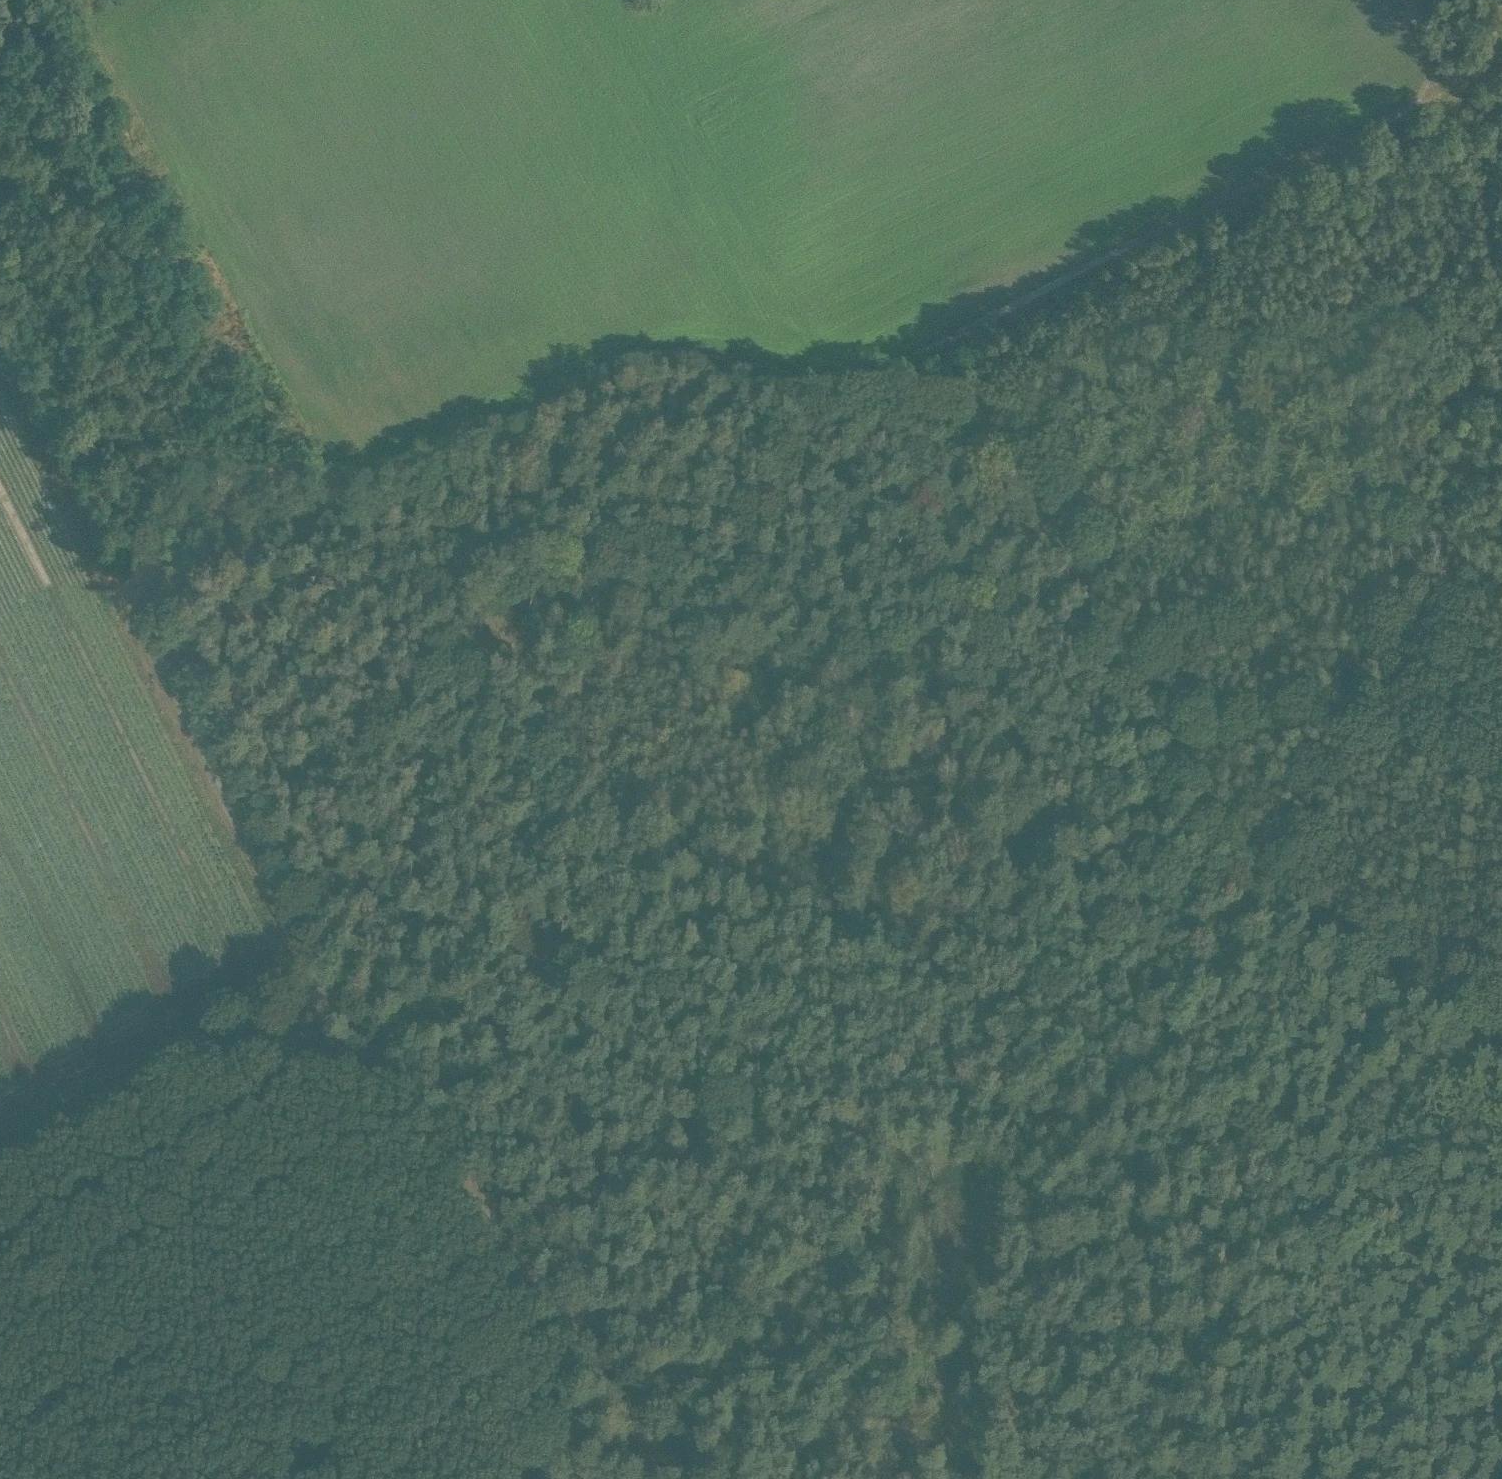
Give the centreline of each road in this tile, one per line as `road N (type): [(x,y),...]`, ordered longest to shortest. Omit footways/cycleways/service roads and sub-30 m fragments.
road 1 (track): [(1254,889),(936,344)]
road 2 (track): [(1501,1090),(1439,1001),(1404,972),(1254,889)]
road 3 (track): [(506,1243),(322,990)]
road 4 (track): [(680,1478),(564,1323)]
road 5 (track): [(1447,95),(1501,217)]

